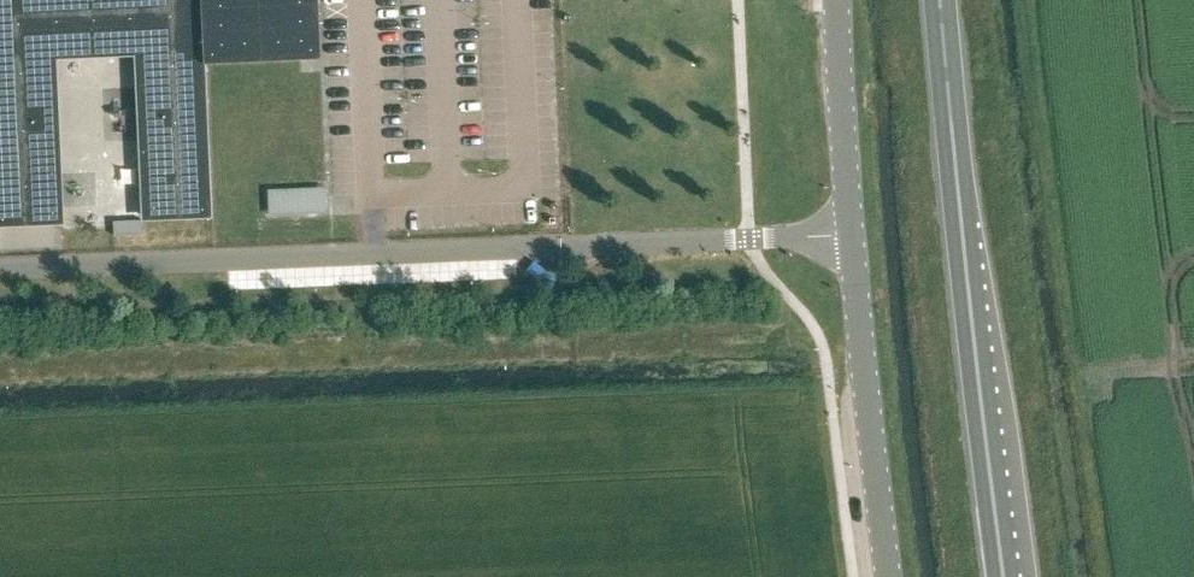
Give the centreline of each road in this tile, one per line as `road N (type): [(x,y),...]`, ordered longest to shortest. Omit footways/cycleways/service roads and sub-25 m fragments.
road 1 (trunk): [(1003,576),(940,0)]
road 2 (unclassified): [(887,576),(851,234),(840,0)]

